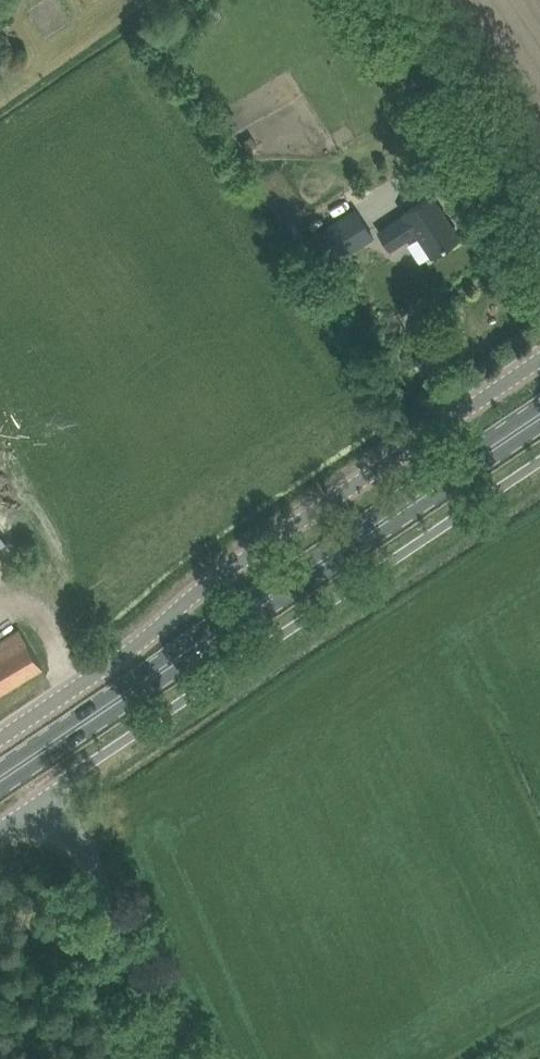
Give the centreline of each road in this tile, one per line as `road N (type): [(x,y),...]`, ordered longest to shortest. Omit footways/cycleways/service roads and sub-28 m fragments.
road 1 (unclassified): [(539,357),(0,735)]
road 2 (primary): [(0,776),(539,417)]
road 3 (unclassified): [(182,1058),(75,831),(50,803)]
road 4 (unclassified): [(539,226),(382,0)]

